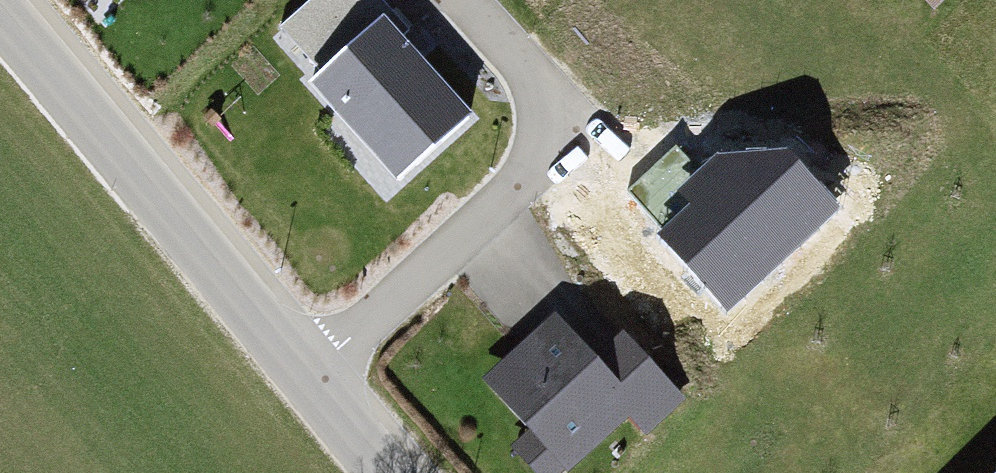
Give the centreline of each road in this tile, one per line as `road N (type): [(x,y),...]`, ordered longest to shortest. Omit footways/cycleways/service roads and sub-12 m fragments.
road 1 (residential): [(464,0),(575,121),(319,365)]
road 2 (unclassified): [(0,3),(319,365)]
road 3 (unclassified): [(319,365),(406,472)]

